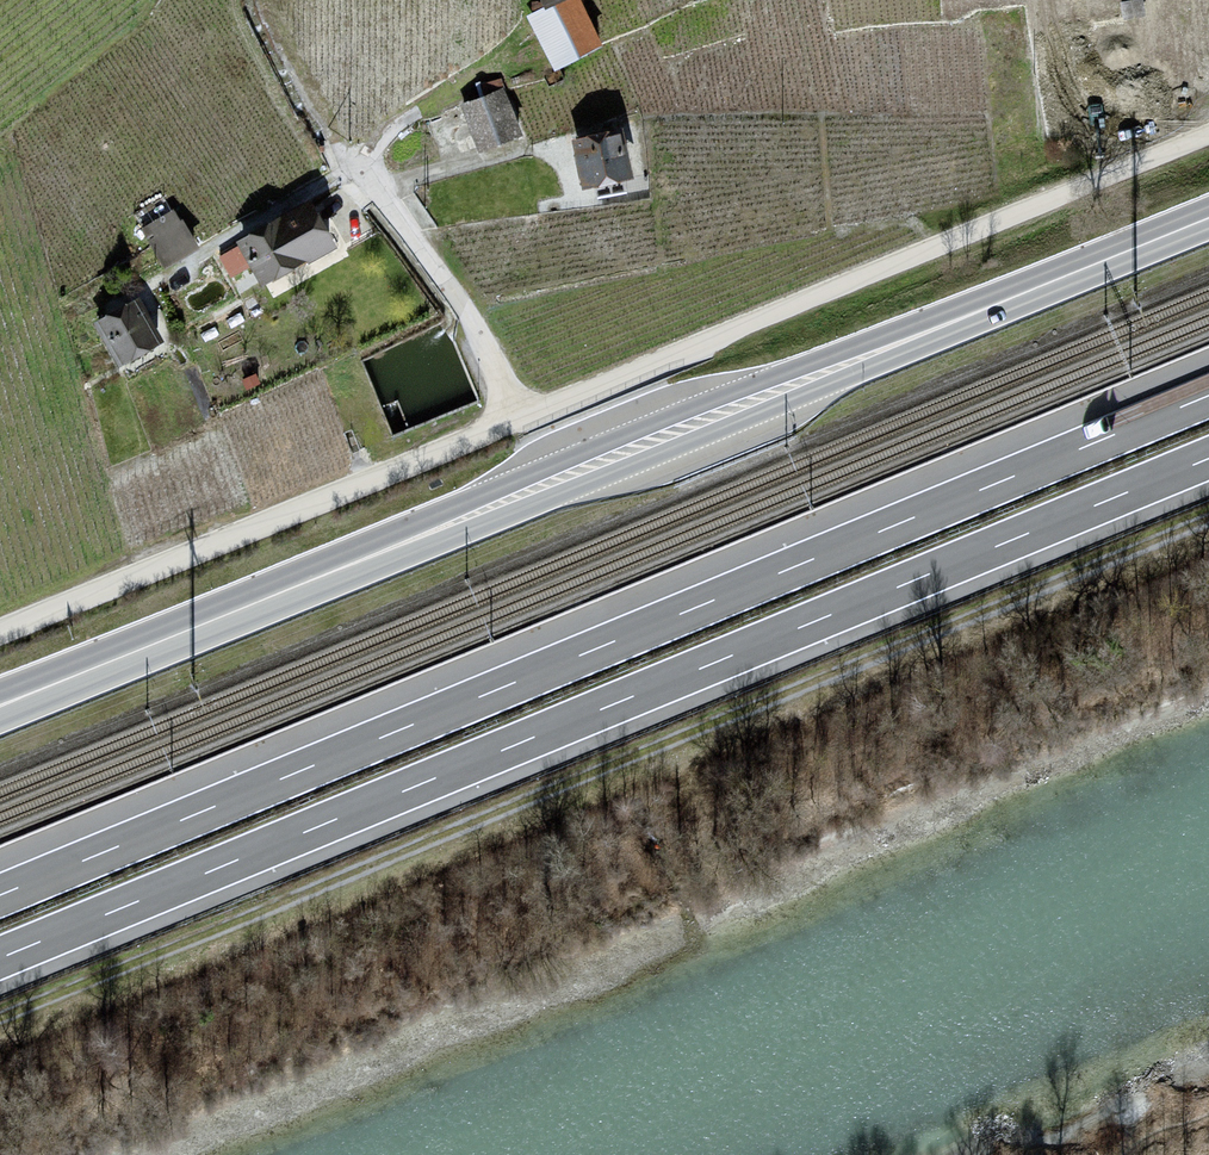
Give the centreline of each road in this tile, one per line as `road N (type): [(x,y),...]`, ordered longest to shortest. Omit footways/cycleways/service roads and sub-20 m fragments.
road 1 (track): [(0,1018),(1208,518)]
road 2 (motorway): [(1208,395),(0,895)]
road 3 (motorway): [(0,959),(1208,459)]
road 4 (primary): [(1208,216),(0,706)]
road 5 (unclassified): [(516,420),(1208,135)]
road 6 (unclassified): [(0,633),(516,420)]
road 7 (residential): [(364,164),(472,326),(516,420)]

